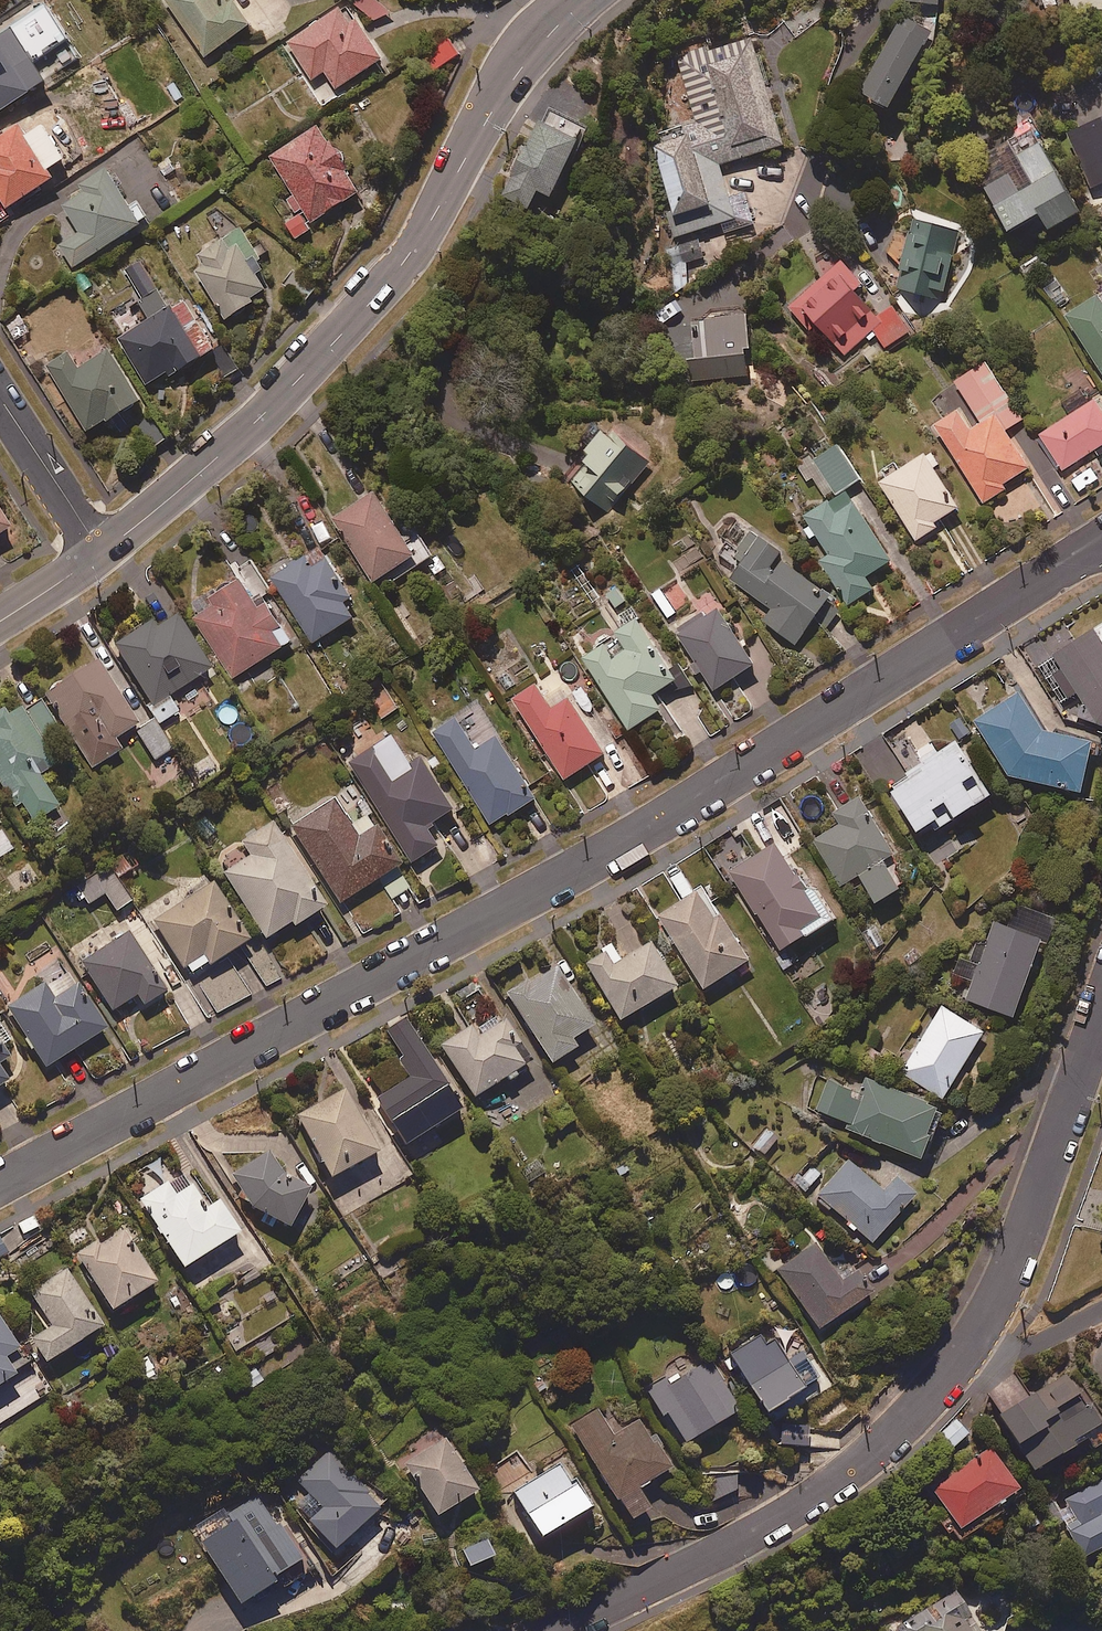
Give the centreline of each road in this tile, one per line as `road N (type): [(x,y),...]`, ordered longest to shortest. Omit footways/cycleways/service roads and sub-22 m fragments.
road 1 (residential): [(1101,544),(618,845),(0,1185)]
road 2 (tertiary): [(99,555),(255,424),(392,281),(522,64),(586,0)]
road 3 (residential): [(545,1630),(837,1481),(923,1405)]
road 4 (residential): [(923,1405),(1008,1280),(1101,1017)]
road 5 (residential): [(923,1405),(1101,1306)]
road 6 (residential): [(0,396),(99,555)]

